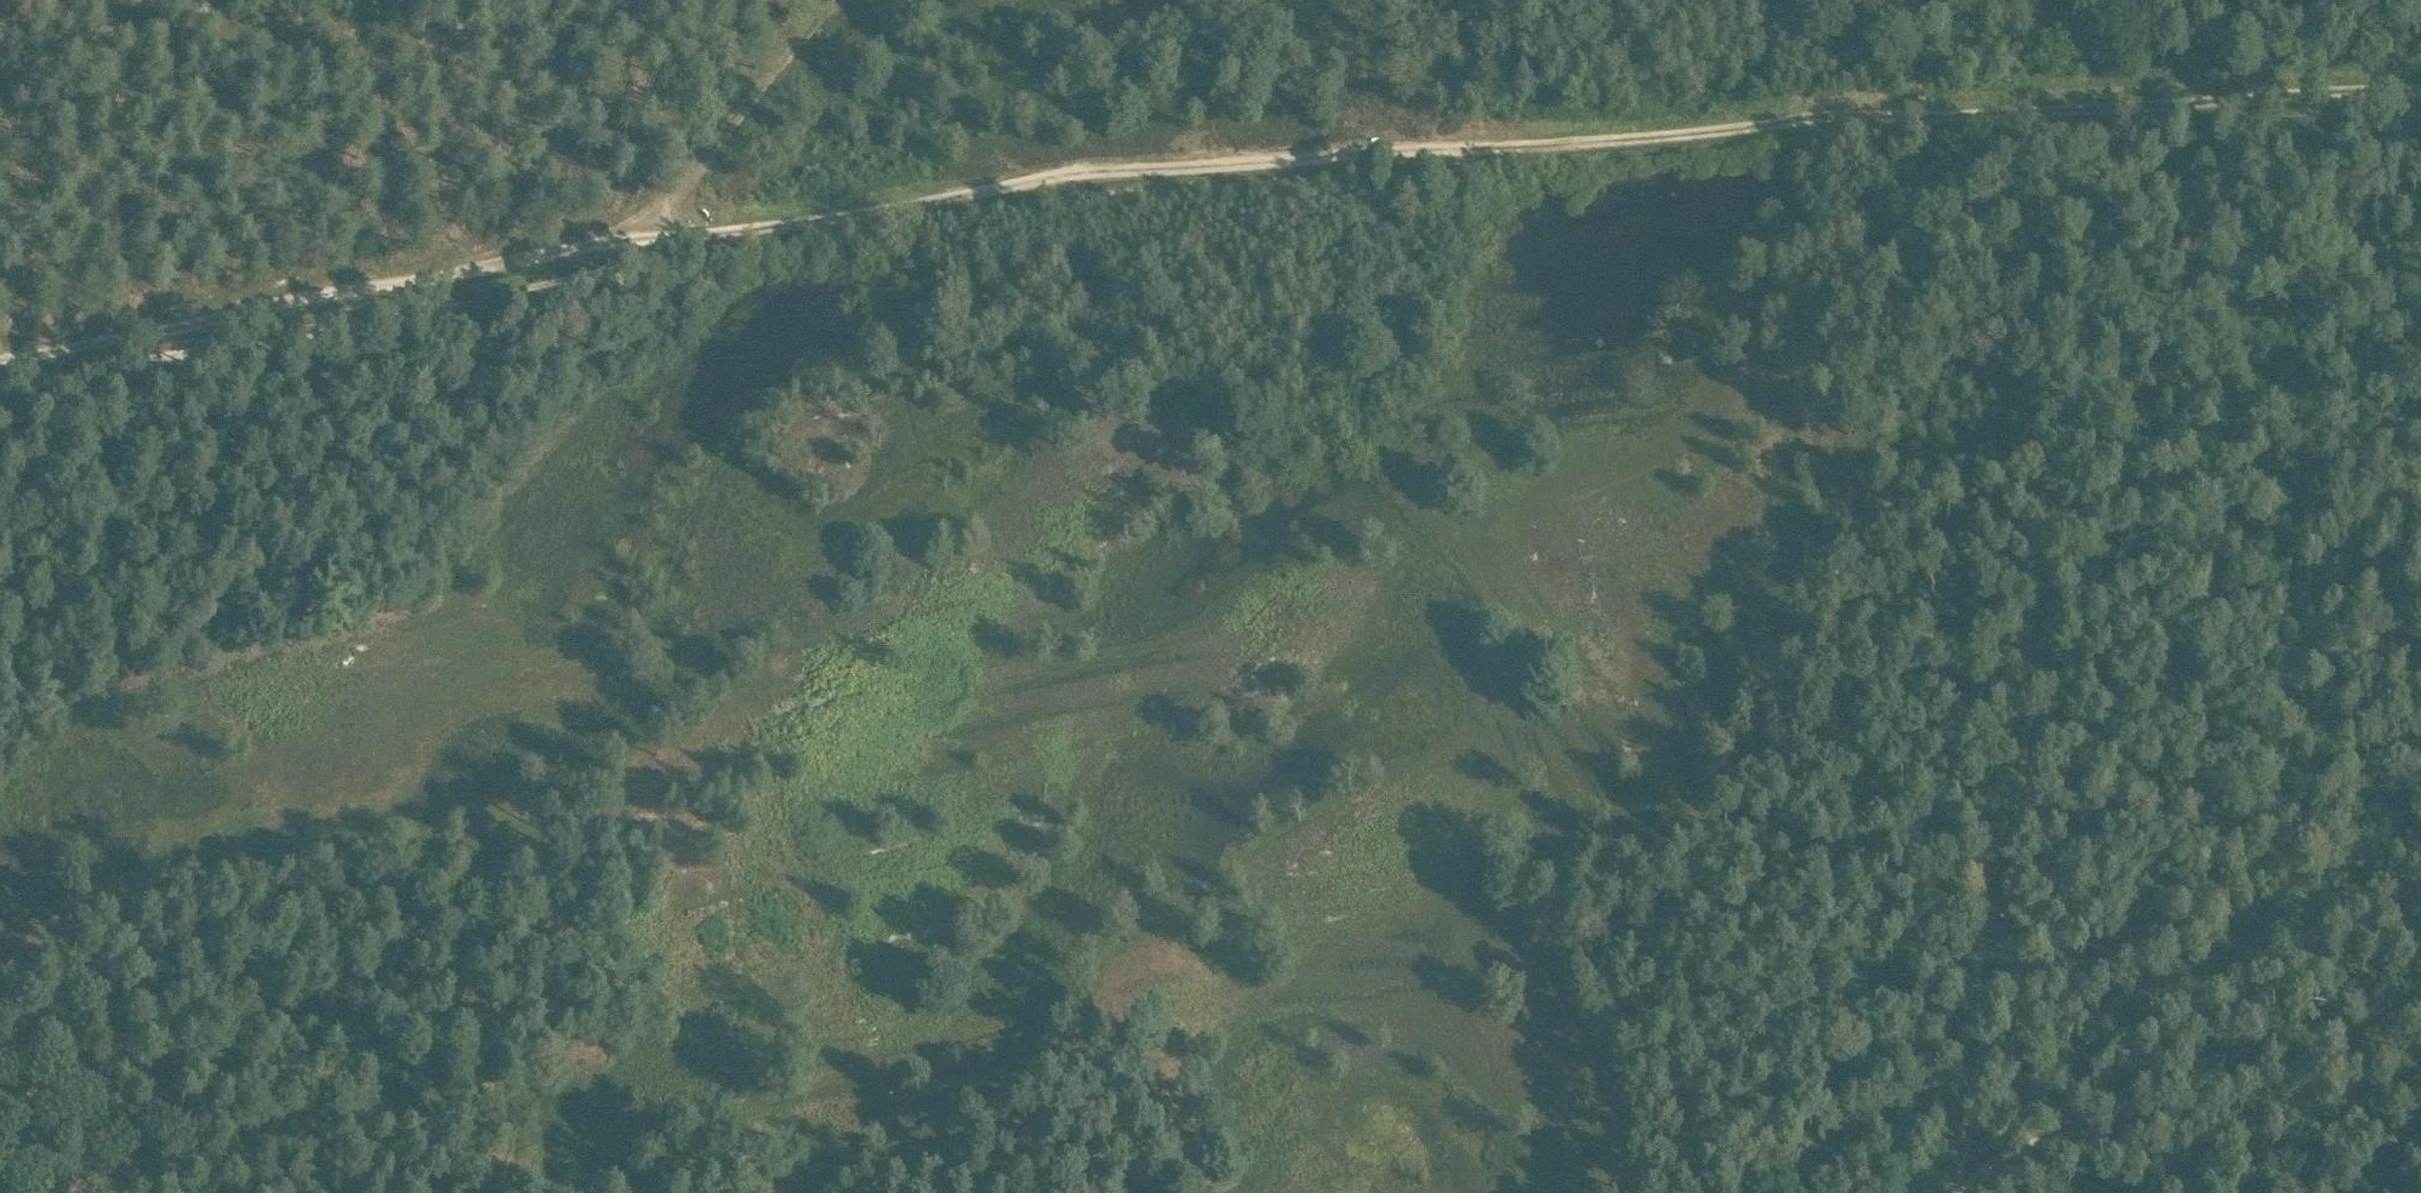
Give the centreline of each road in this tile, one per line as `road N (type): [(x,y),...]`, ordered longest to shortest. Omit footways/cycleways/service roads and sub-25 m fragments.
road 1 (track): [(2123,134),(2117,289),(2066,475),(2004,916),(1953,1192)]
road 2 (track): [(0,320),(641,229),(690,198),(838,0)]
road 3 (track): [(1966,1192),(2224,986),(2420,881)]

